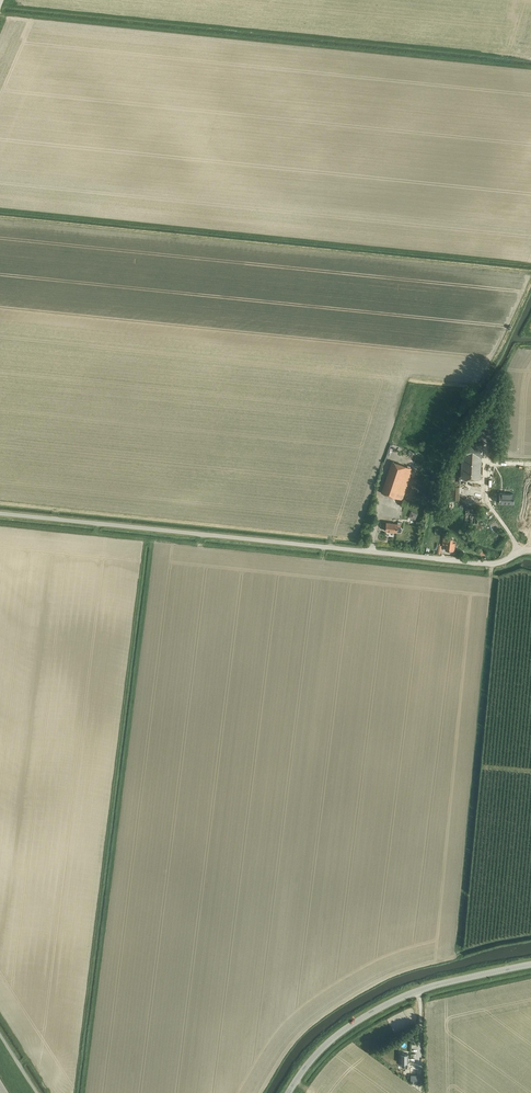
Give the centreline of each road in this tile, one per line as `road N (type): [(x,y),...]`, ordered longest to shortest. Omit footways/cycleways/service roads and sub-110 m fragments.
road 1 (unclassified): [(530,550),(485,564),(0,514)]
road 2 (tertiary): [(289,1092),(329,1042),(398,999),(530,967)]

